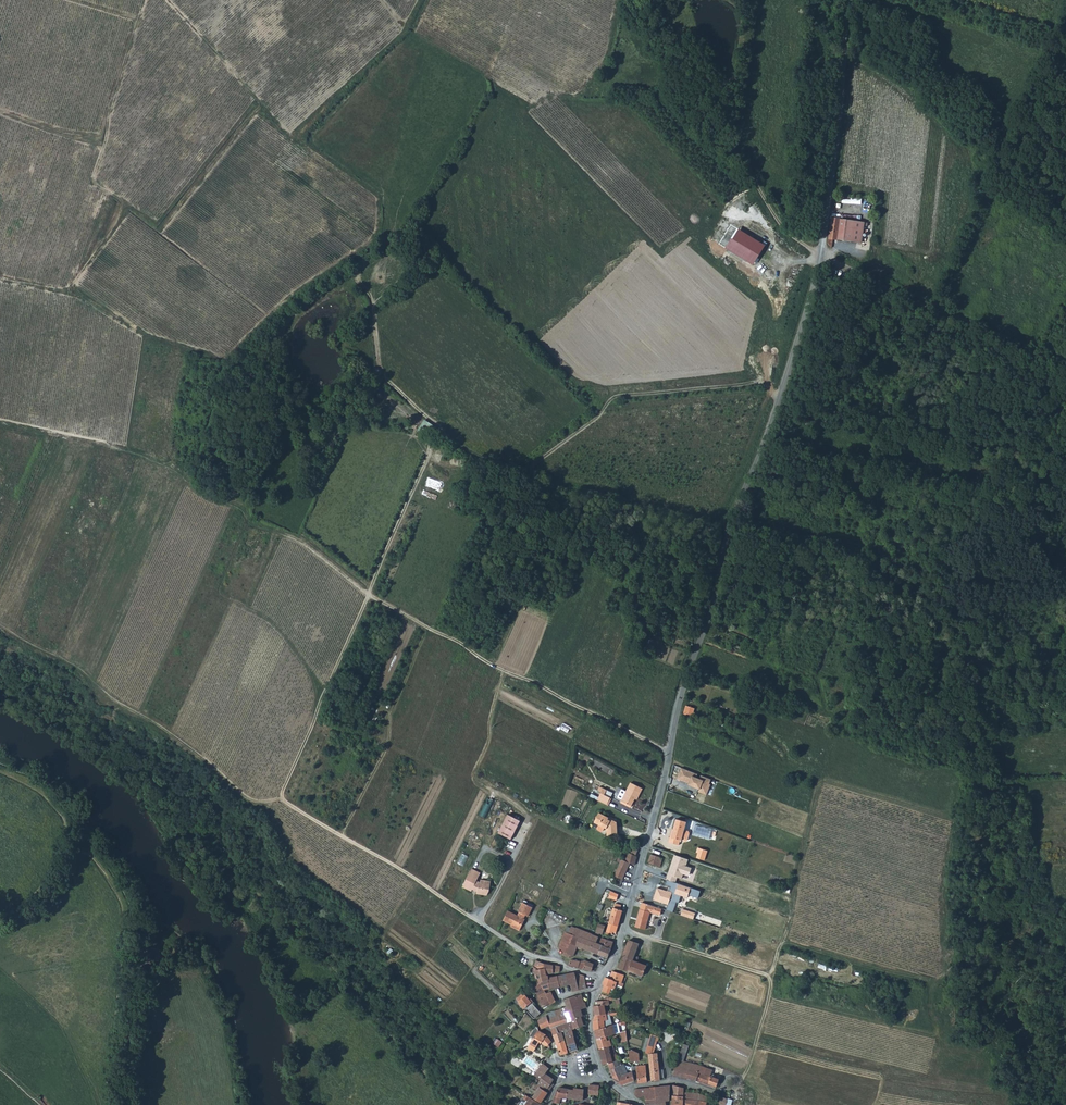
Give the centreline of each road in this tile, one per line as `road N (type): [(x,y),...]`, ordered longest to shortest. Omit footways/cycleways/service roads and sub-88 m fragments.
road 1 (unclassified): [(669,755),(732,520),(817,277),(846,0)]
road 2 (track): [(669,755),(370,595),(299,538),(248,521),(236,504),(206,494),(196,476),(125,449),(0,423)]
road 3 (track): [(448,1104),(294,929),(71,718),(0,667)]
road 4 (track): [(480,922),(285,801),(248,798),(162,726),(0,625)]
road 5 (track): [(780,398),(759,382),(622,395),(532,466),(516,466),(471,452),(382,374),(371,298),(354,274)]
road 6 (track): [(228,358),(300,287),(411,213),(488,78)]
road 7 (track): [(285,801),(312,728),(314,688),(278,629),(217,593),(248,521)]
road 8 (track): [(168,0),(290,135),(379,196),(376,239)]
road 9 (track): [(822,249),(783,223),(638,0)]
road 10 (track): [(228,358),(142,334),(67,287),(113,230),(124,203)]
road 11 (track): [(820,261),(985,328),(1065,378)]
road 12 (track): [(737,1093),(770,980),(623,932)]
road 13 (residential): [(600,979),(623,932),(669,755)]
road 14 (track): [(144,0),(95,178),(124,203)]
road 15 (track): [(124,203),(160,224),(258,103)]
road 16 (track): [(295,136),(407,31),(426,0)]
road 17 (track): [(370,595),(429,440)]
road 18 (residential): [(600,979),(528,953),(480,922)]
road 19 (unclassified): [(128,1104),(139,971)]
road 20 (track): [(196,476),(228,358)]
road 21 (residential): [(619,1088),(672,1081),(737,1093)]

